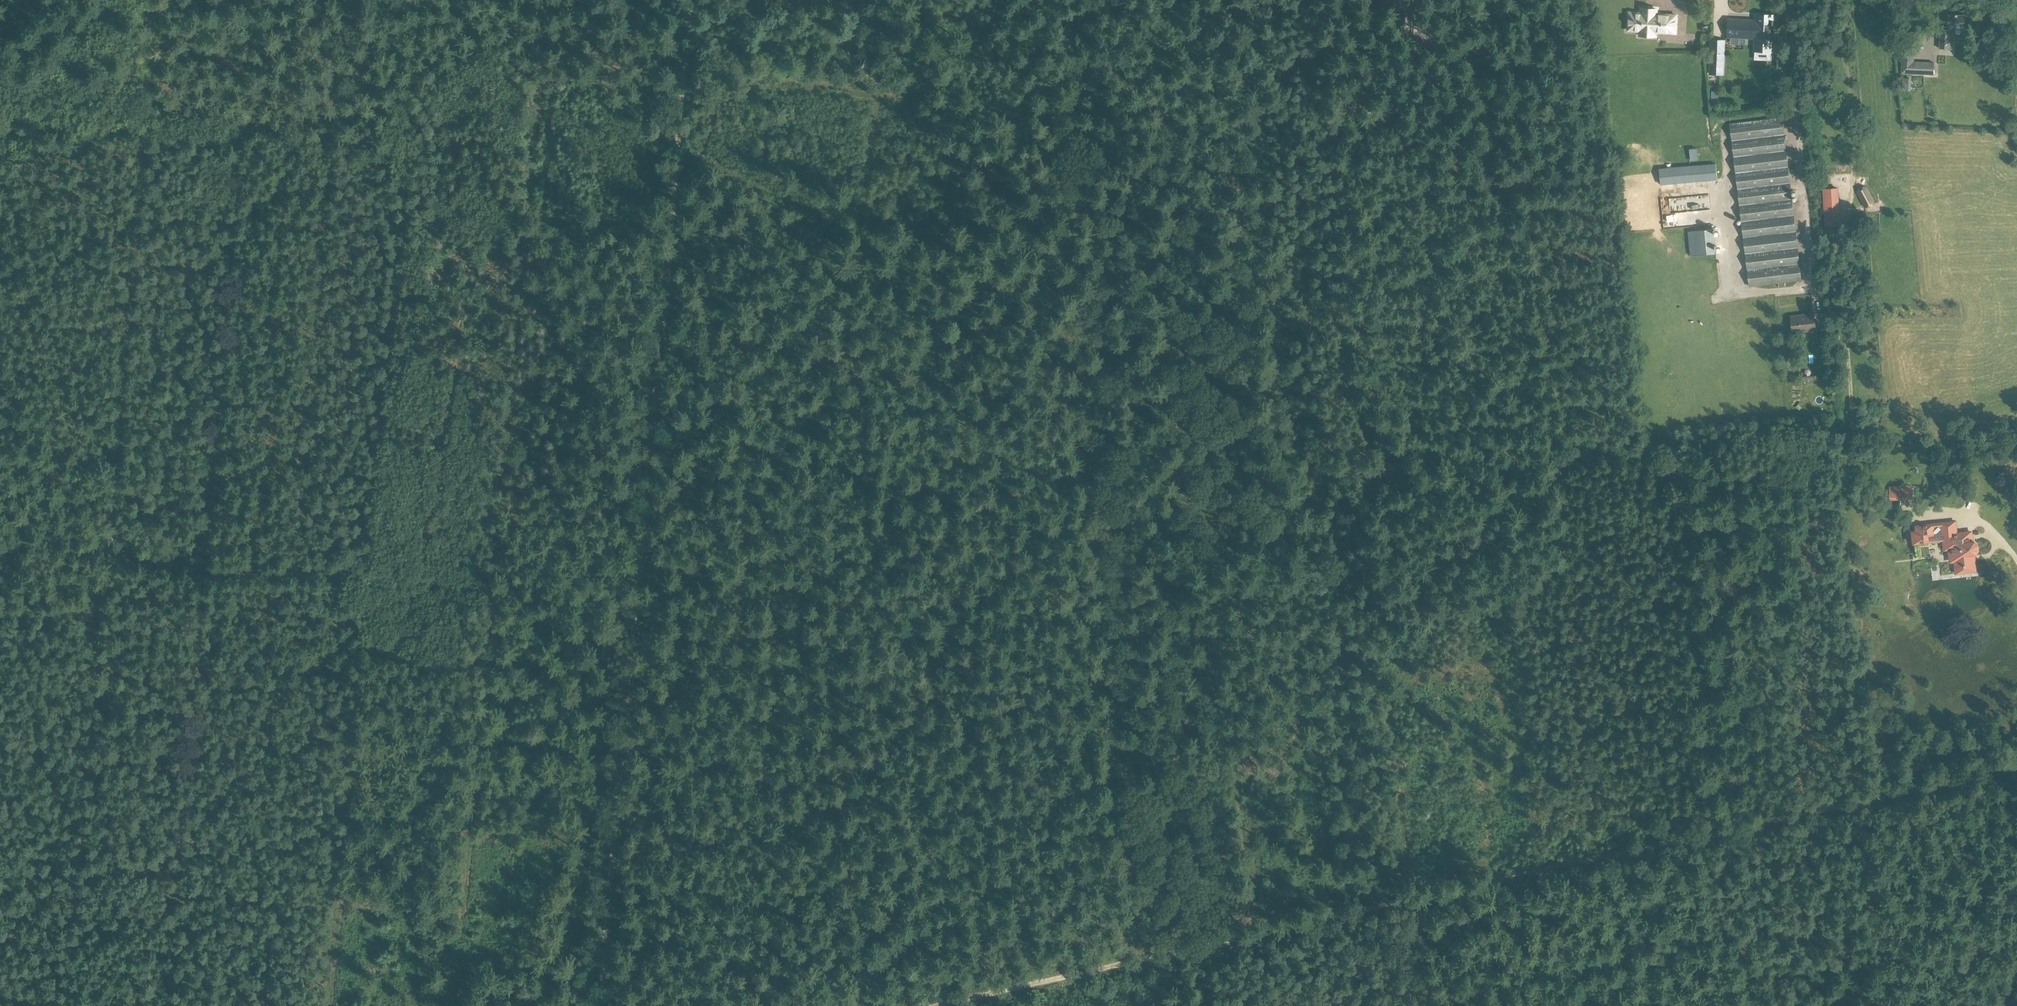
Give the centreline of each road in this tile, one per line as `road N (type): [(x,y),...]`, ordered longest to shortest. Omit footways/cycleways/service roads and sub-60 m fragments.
road 1 (track): [(2016,766),(935,1005)]
road 2 (track): [(691,0),(597,1005)]
road 3 (track): [(67,1005),(155,0)]

